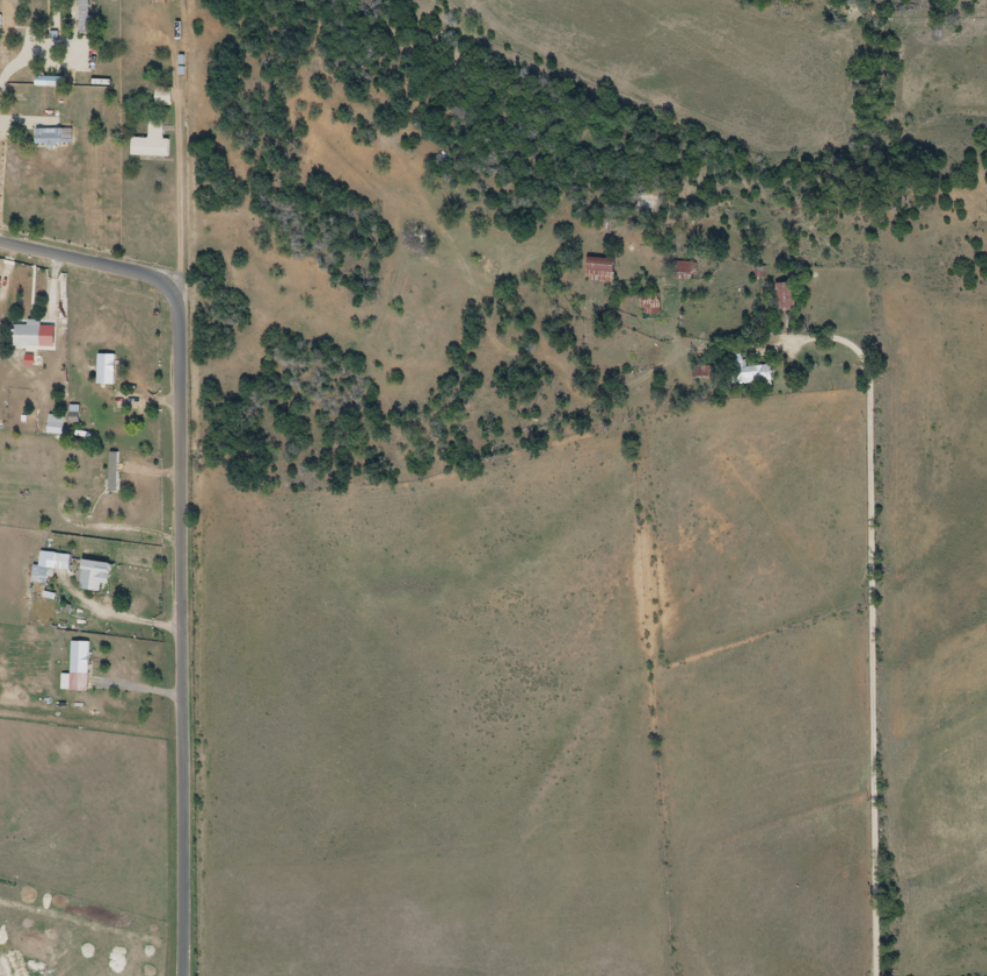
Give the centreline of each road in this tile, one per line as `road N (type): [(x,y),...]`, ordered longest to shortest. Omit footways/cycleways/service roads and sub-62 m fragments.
road 1 (residential): [(184,975),(181,333),(174,296),(148,273),(0,240)]

